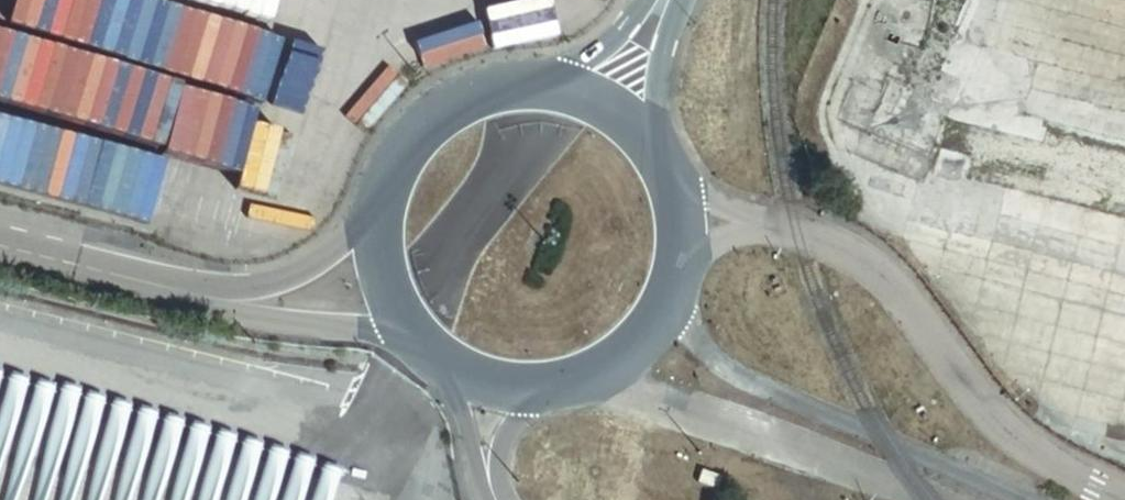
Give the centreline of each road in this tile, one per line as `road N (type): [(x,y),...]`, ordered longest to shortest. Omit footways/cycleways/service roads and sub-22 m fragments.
road 1 (unclassified): [(523,99),(448,122),(418,149),(398,183),(387,225),(389,269),(406,310),(434,344),(494,374)]
road 2 (unclassified): [(494,374),(550,376),(591,362),(626,337),(664,265),(666,223),(655,183)]
road 3 (unclassified): [(655,183),(685,0)]
road 4 (unclassified): [(655,183),(633,148),(602,121),(564,104),(523,99)]
road 5 (unclassified): [(644,0),(625,24),(523,99)]
road 6 (unclassified): [(494,374),(486,457),(495,499)]

